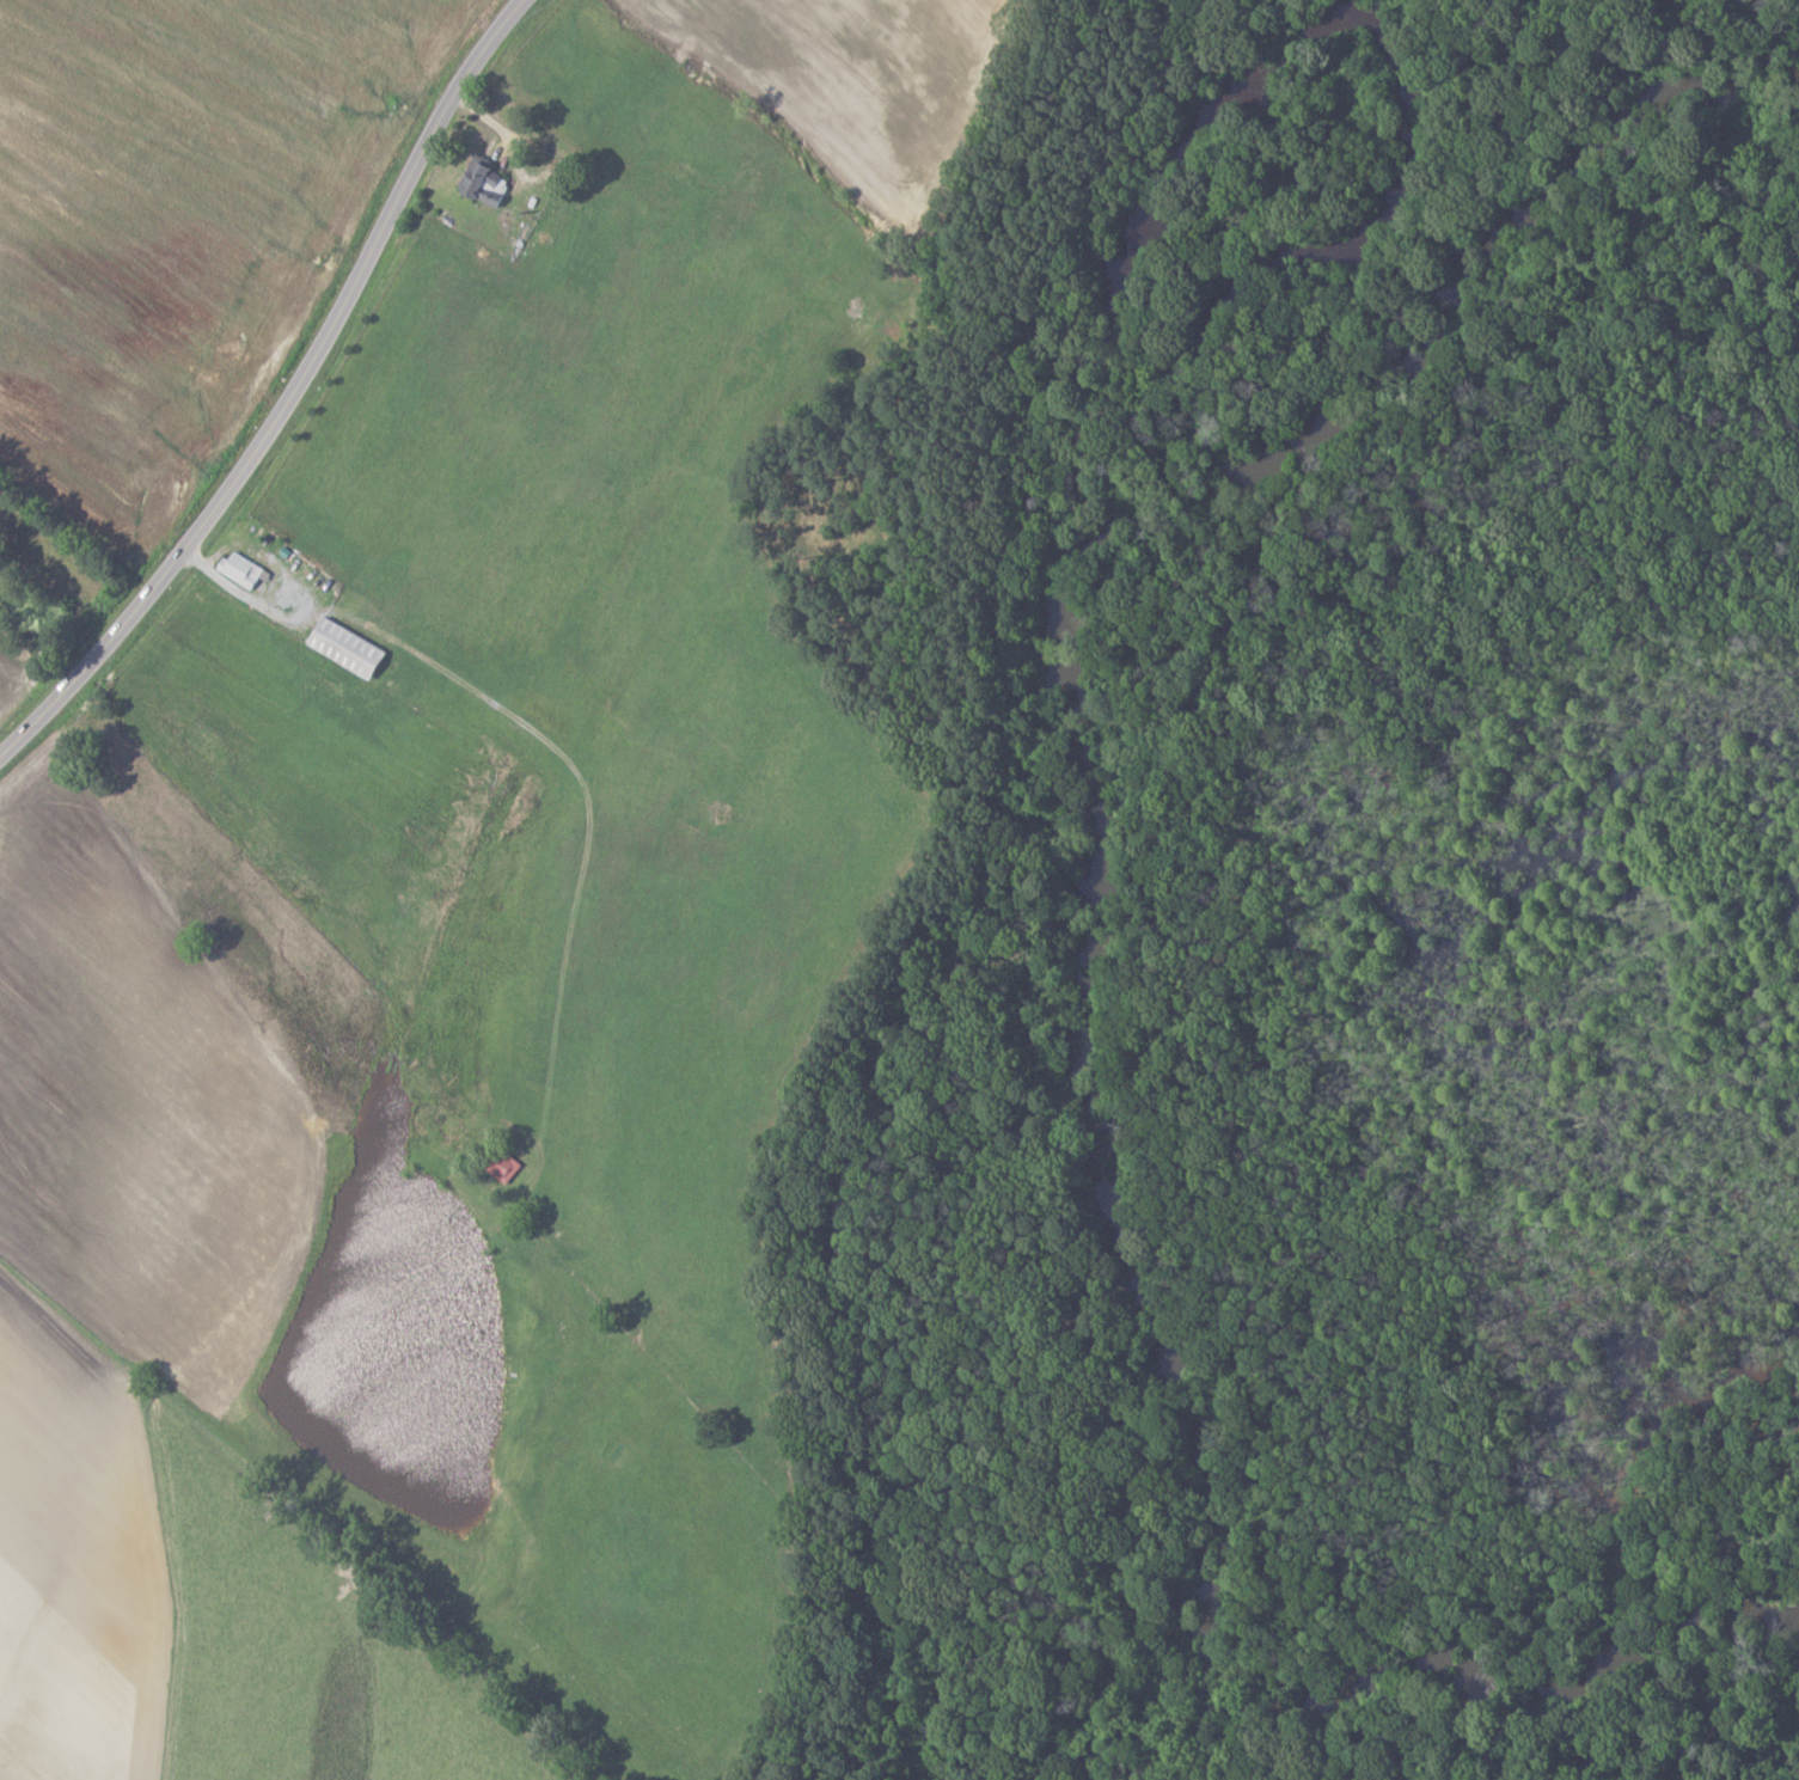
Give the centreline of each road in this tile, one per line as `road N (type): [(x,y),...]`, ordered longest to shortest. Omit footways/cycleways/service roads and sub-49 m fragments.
road 1 (secondary): [(0,756),(105,650),(221,501),(306,378),(453,96),(526,0)]

